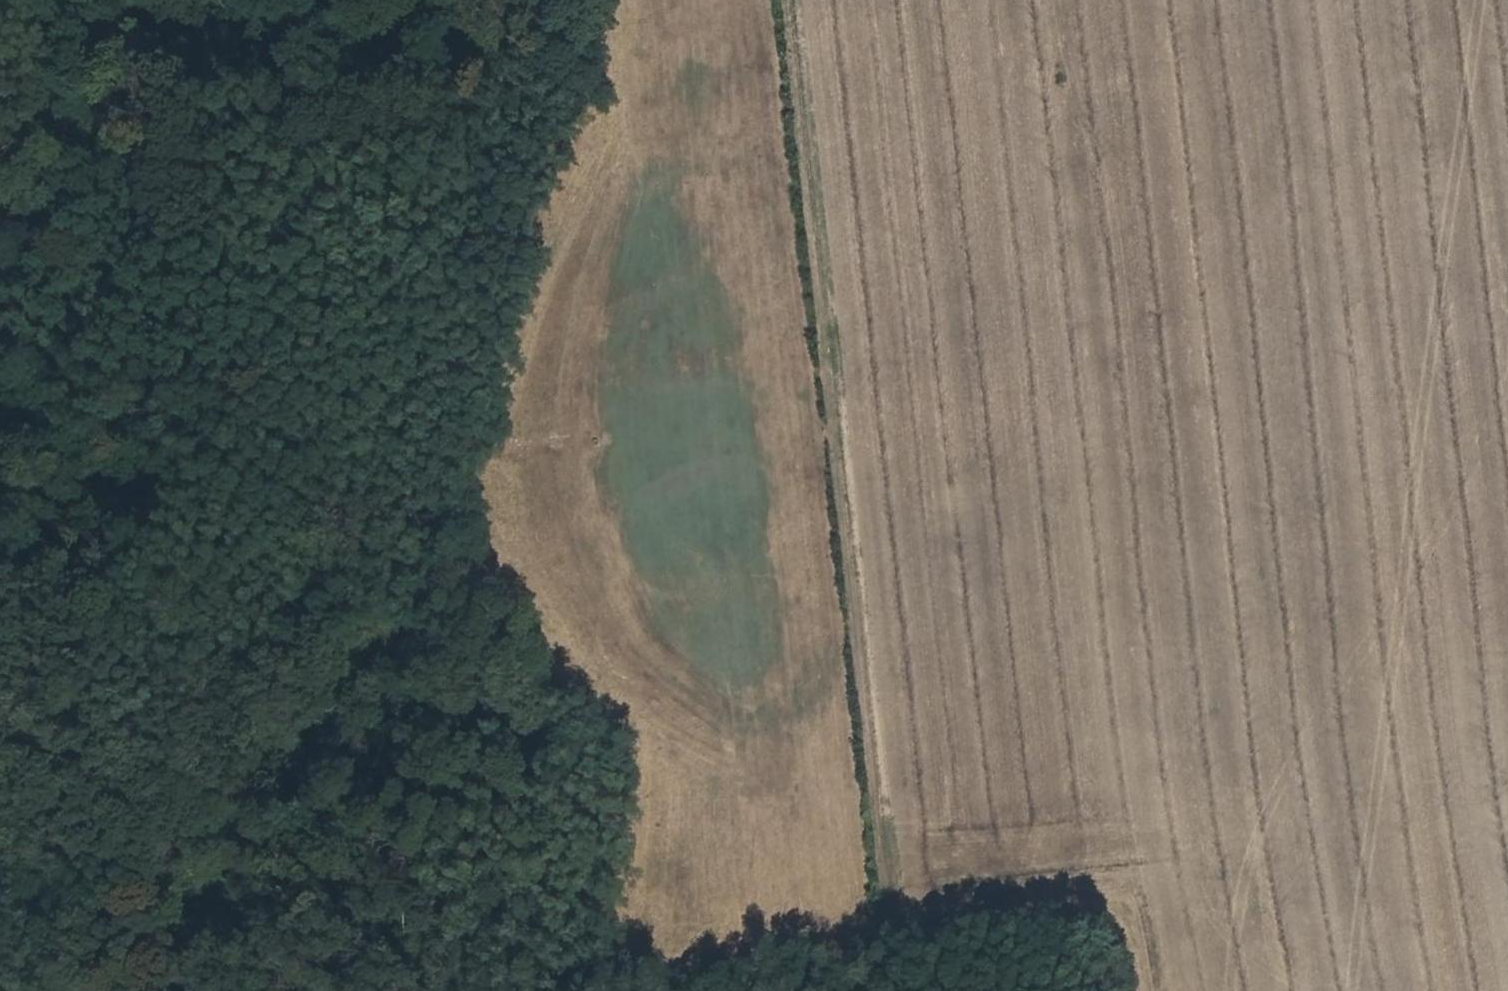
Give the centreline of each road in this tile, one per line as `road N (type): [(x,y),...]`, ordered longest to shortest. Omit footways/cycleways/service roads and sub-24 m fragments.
road 1 (track): [(1135,990),(1127,946),(1103,915),(925,927),(910,919),(888,886),(789,0)]

